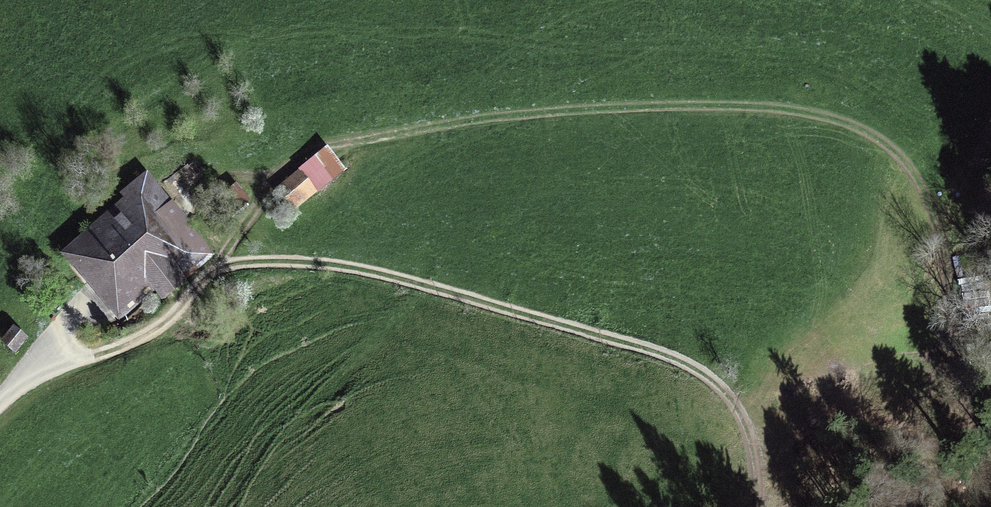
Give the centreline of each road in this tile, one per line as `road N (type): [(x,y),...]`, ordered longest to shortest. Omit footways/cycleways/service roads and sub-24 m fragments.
road 1 (track): [(972,420),(966,293),(946,220),(903,160),(863,131),(812,111),(666,101),(317,146),(273,175)]
road 2 (track): [(36,367),(143,336),(214,269),(282,263),(372,271),(696,368),(739,410),(750,437),(758,506)]
road 3 (track): [(214,269),(268,197),(273,175),(238,175),(190,197)]

